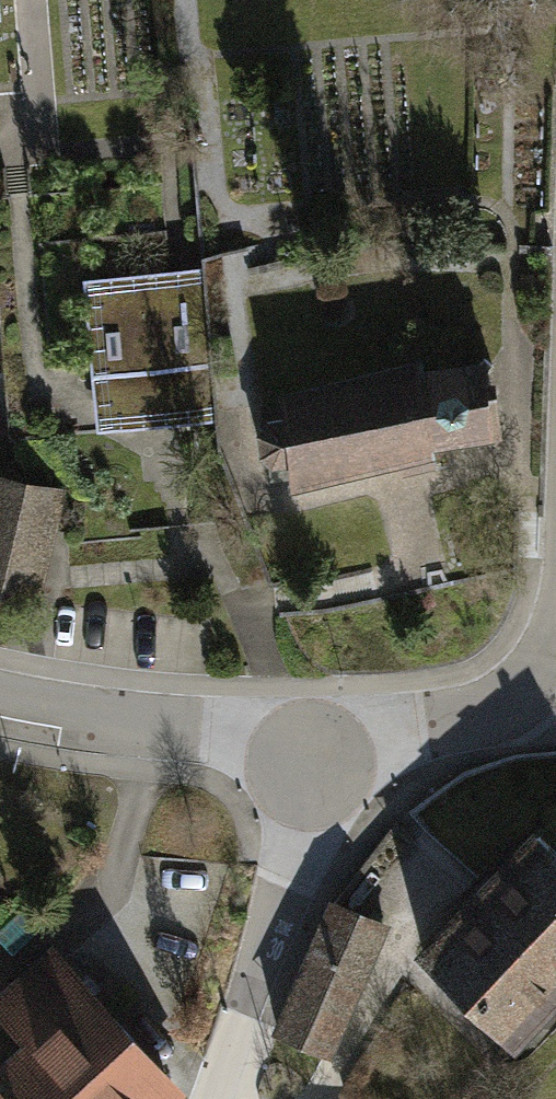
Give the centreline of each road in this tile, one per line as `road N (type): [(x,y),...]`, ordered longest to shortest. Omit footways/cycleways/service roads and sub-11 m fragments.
road 1 (residential): [(312,768),(163,727),(0,701)]
road 2 (residential): [(312,768),(446,733),(516,705),(547,675)]
road 3 (residential): [(261,959),(312,768)]
road 4 (residential): [(213,1098),(261,959)]

